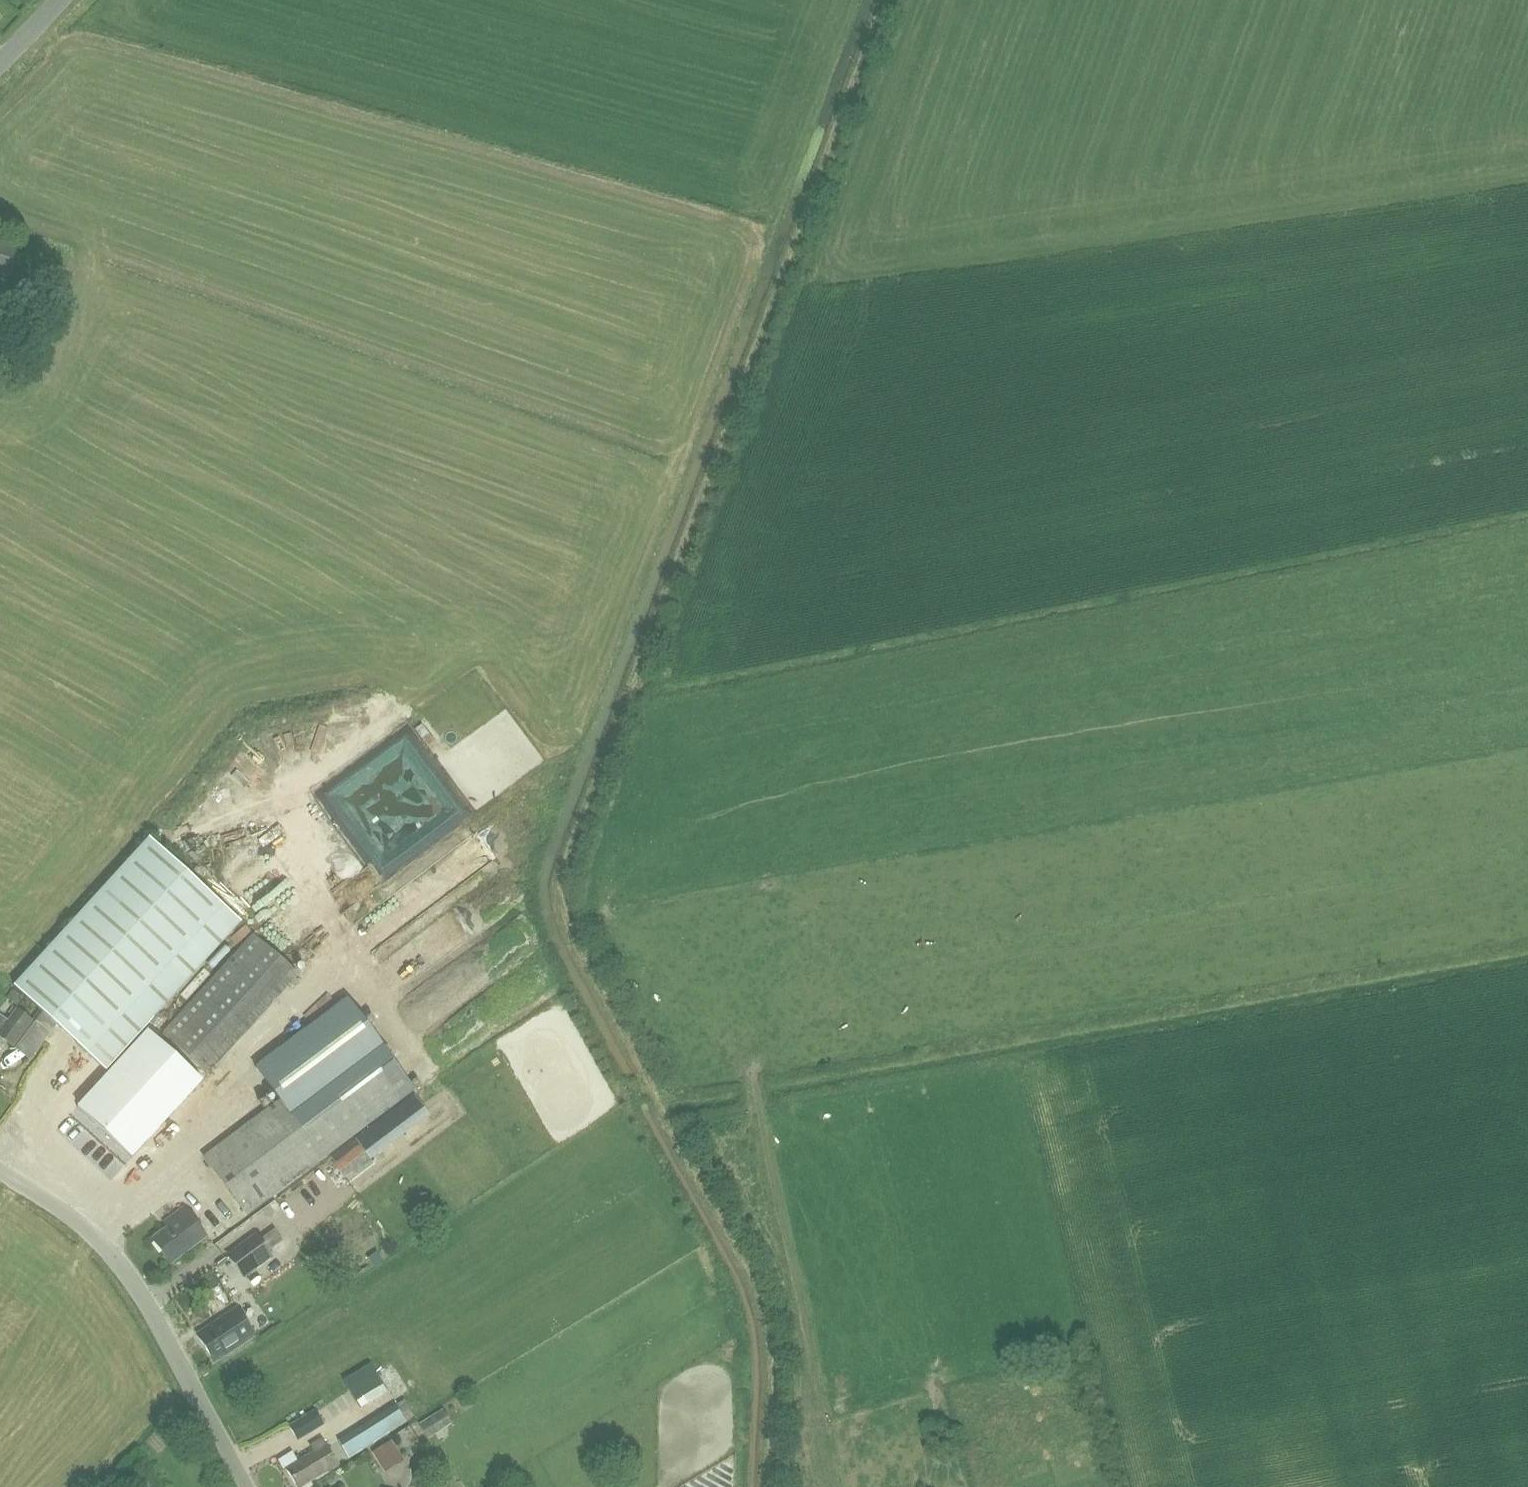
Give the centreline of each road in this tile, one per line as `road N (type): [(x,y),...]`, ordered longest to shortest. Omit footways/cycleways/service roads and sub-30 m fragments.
road 1 (tertiary): [(244,1486),(152,1307),(122,1267),(96,1236),(0,1171)]

